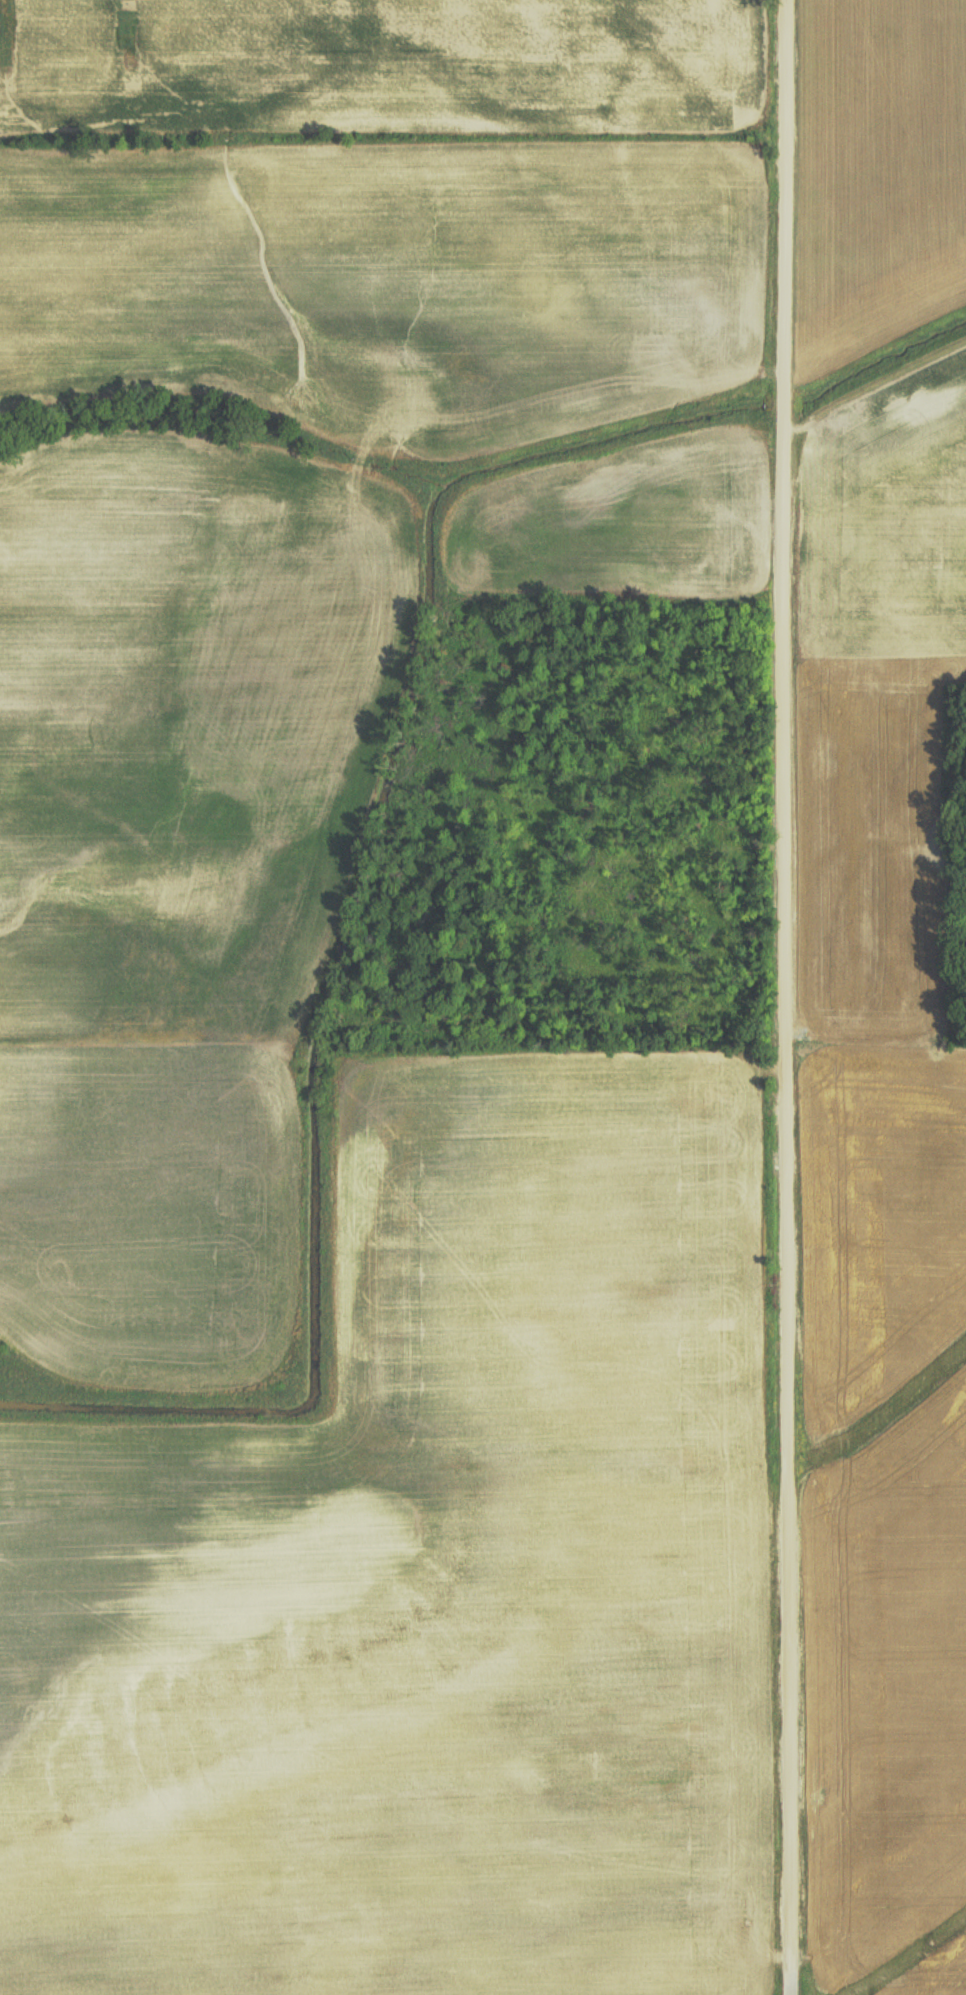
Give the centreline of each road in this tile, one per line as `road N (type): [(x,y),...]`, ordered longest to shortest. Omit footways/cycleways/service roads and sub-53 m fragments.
road 1 (residential): [(790,1994),(783,0)]

